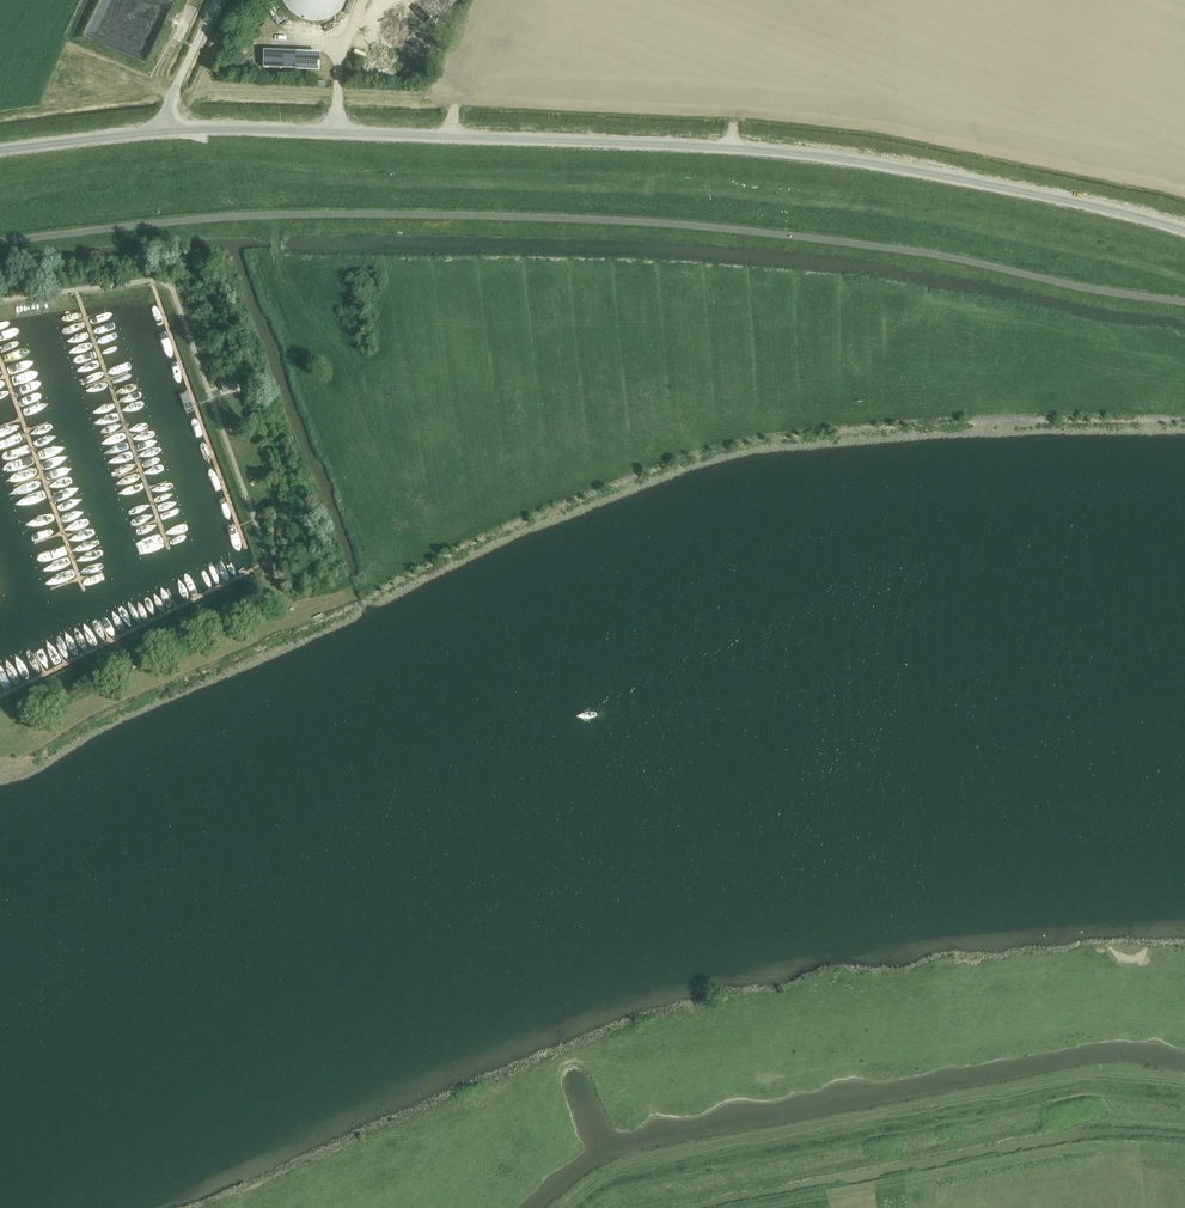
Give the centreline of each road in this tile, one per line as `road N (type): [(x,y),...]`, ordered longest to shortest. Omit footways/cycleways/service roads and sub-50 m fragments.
road 1 (unclassified): [(0,151),(161,132),(731,148),(888,167),(1184,232)]
road 2 (track): [(161,132),(219,0)]

